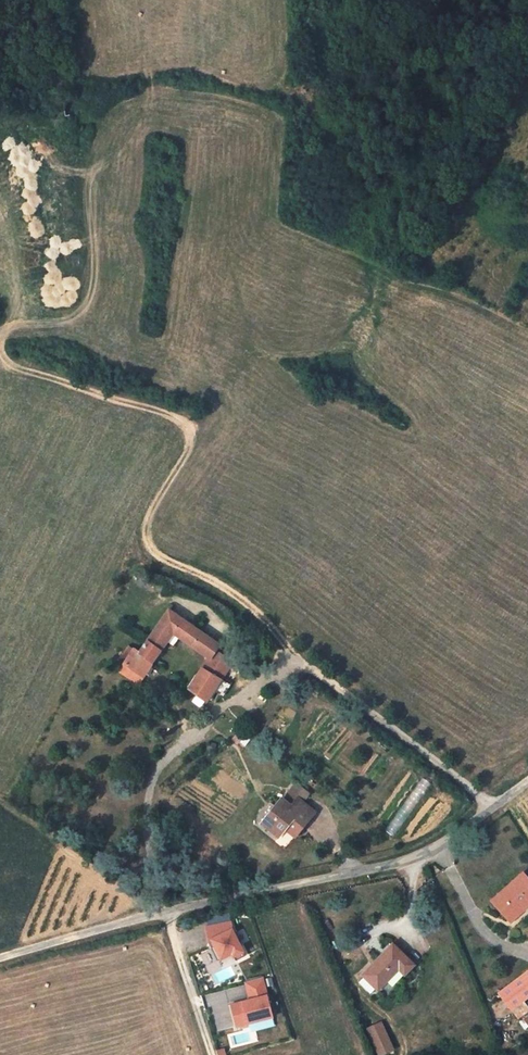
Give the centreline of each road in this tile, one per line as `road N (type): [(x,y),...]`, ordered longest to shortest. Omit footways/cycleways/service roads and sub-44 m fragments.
road 1 (unclassified): [(0,960),(165,911),(397,865),(433,850),(527,781)]
road 2 (track): [(297,658),(247,602),(154,554),(146,538),(190,444),(188,426),(12,366),(0,352)]
road 3 (track): [(0,345),(12,326),(65,322),(92,293),(90,172)]

